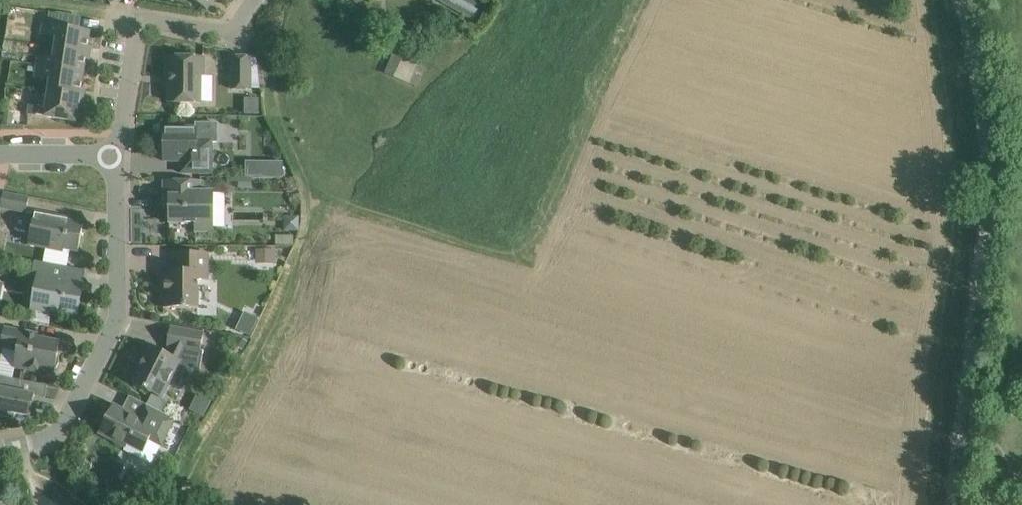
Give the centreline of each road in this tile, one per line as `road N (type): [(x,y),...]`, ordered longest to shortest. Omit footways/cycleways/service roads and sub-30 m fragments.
road 1 (track): [(169,504),(311,235),(308,181),(283,127),(276,73),(242,16)]
road 2 (unclassified): [(955,504),(986,169),(962,0)]
road 3 (residential): [(17,445),(52,437),(77,410),(109,338),(120,150)]
road 4 (residential): [(120,150),(134,39),(143,26),(232,29),(253,0)]
road 5 (residential): [(0,151),(120,150)]

